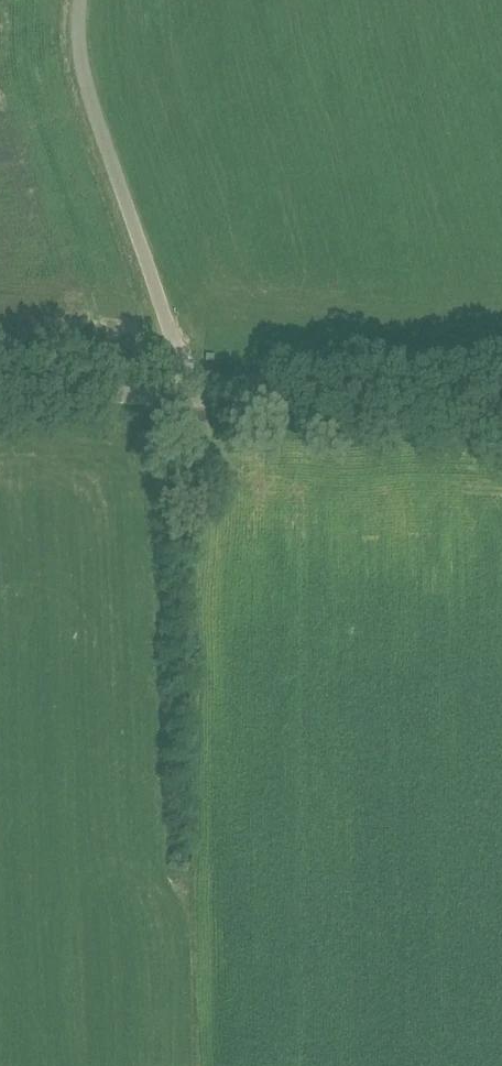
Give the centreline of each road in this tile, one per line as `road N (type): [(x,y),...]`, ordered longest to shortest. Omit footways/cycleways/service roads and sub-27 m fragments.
road 1 (unclassified): [(0,388),(501,413)]

